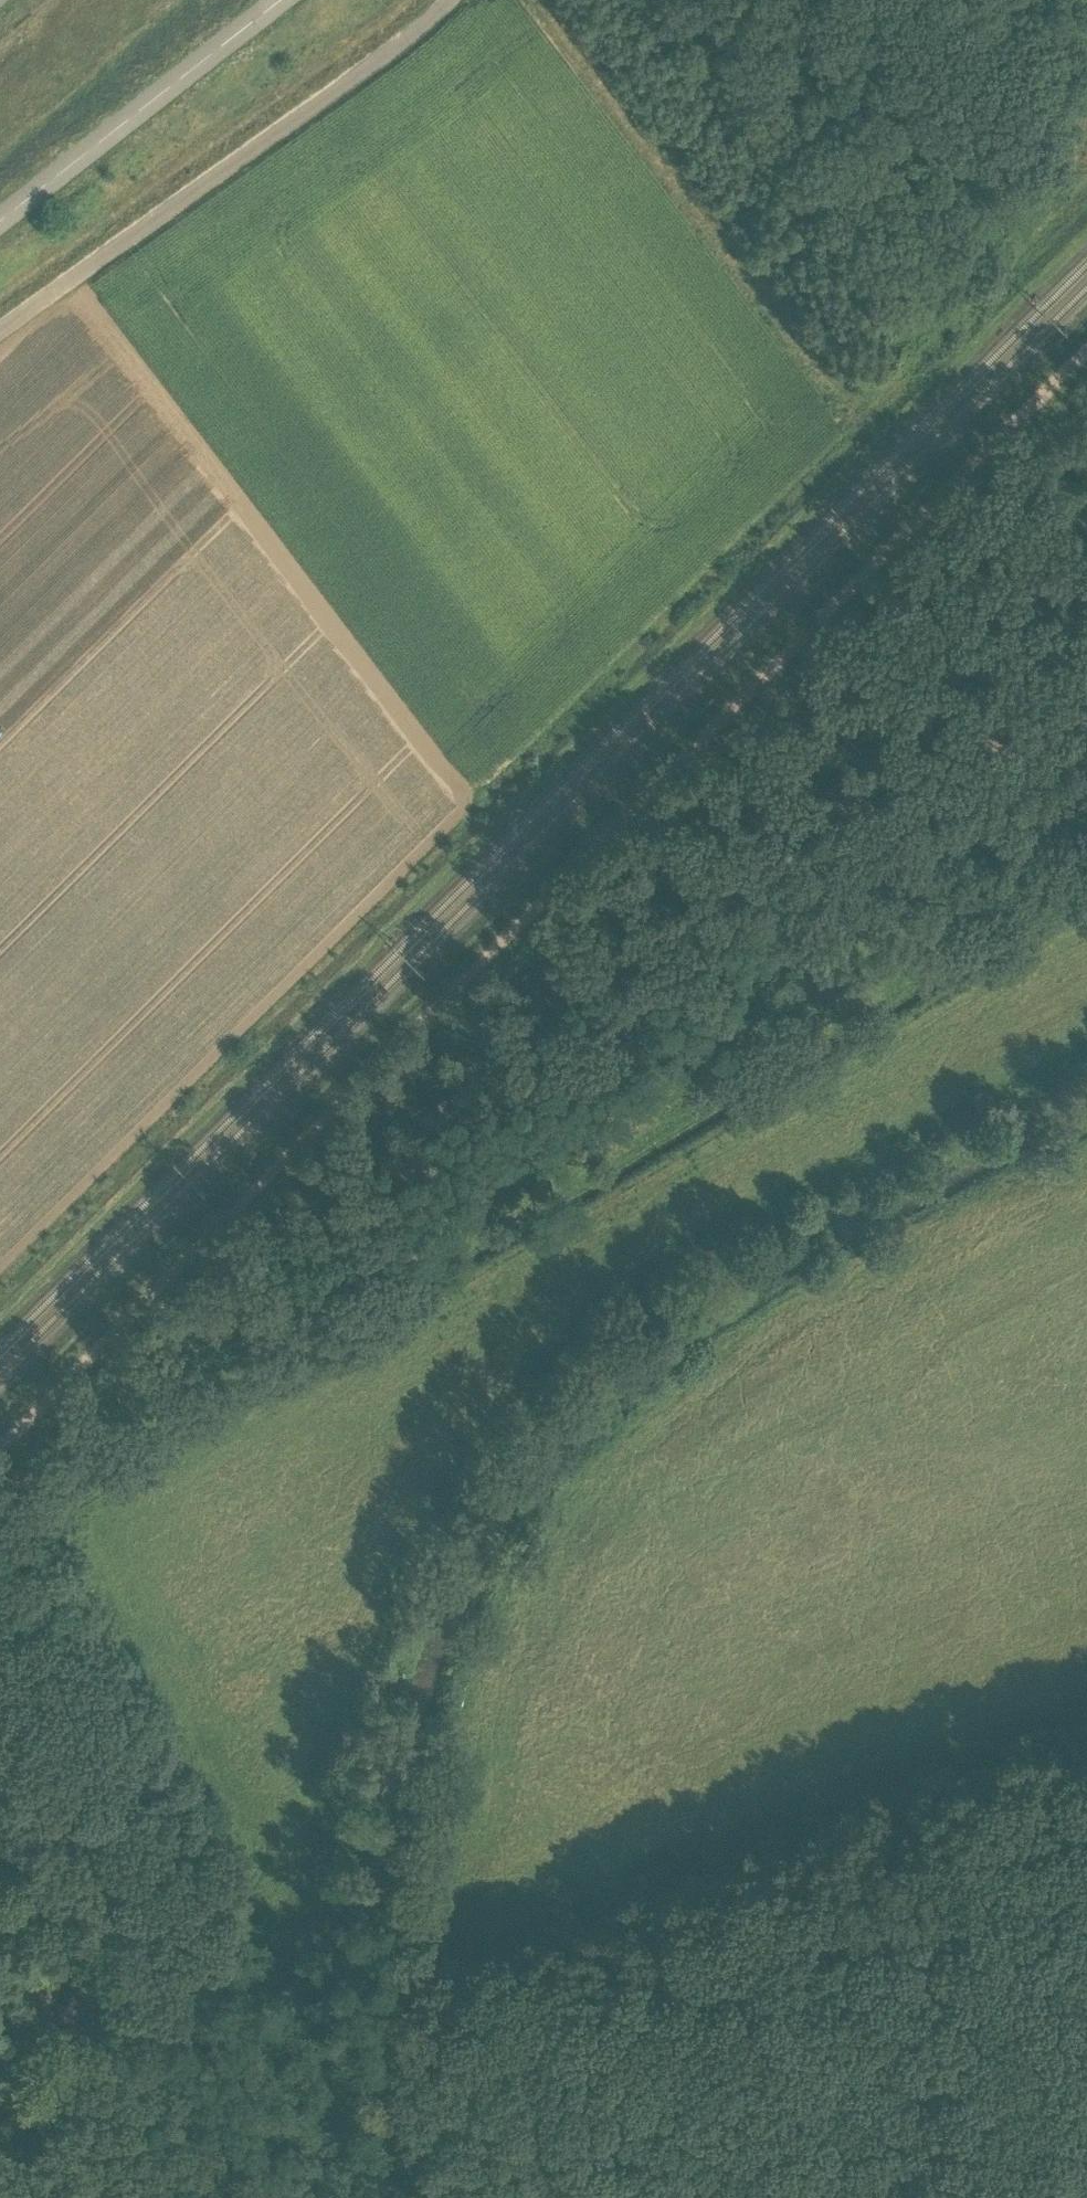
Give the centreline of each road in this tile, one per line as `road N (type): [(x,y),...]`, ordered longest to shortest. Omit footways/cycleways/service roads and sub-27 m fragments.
road 1 (unclassified): [(1086,361),(0,1437)]
road 2 (track): [(1086,878),(84,1473),(20,1481)]
road 3 (unclassified): [(0,333),(452,0)]
road 4 (unclassified): [(260,2197),(0,1767)]
road 5 (unclassified): [(0,230),(287,0)]
road 6 (track): [(0,2136),(111,1960)]

